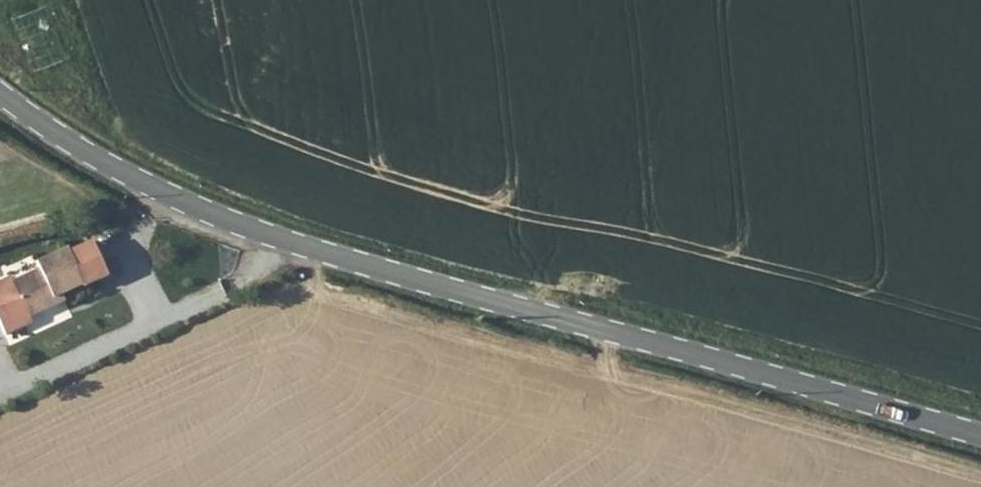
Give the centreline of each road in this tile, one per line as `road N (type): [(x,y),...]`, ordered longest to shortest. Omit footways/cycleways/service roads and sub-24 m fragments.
road 1 (track): [(980,480),(258,276)]
road 2 (unclassified): [(284,246),(980,437)]
road 3 (residential): [(284,246),(258,276),(0,395)]
road 4 (unclassified): [(0,96),(167,201),(284,246)]

